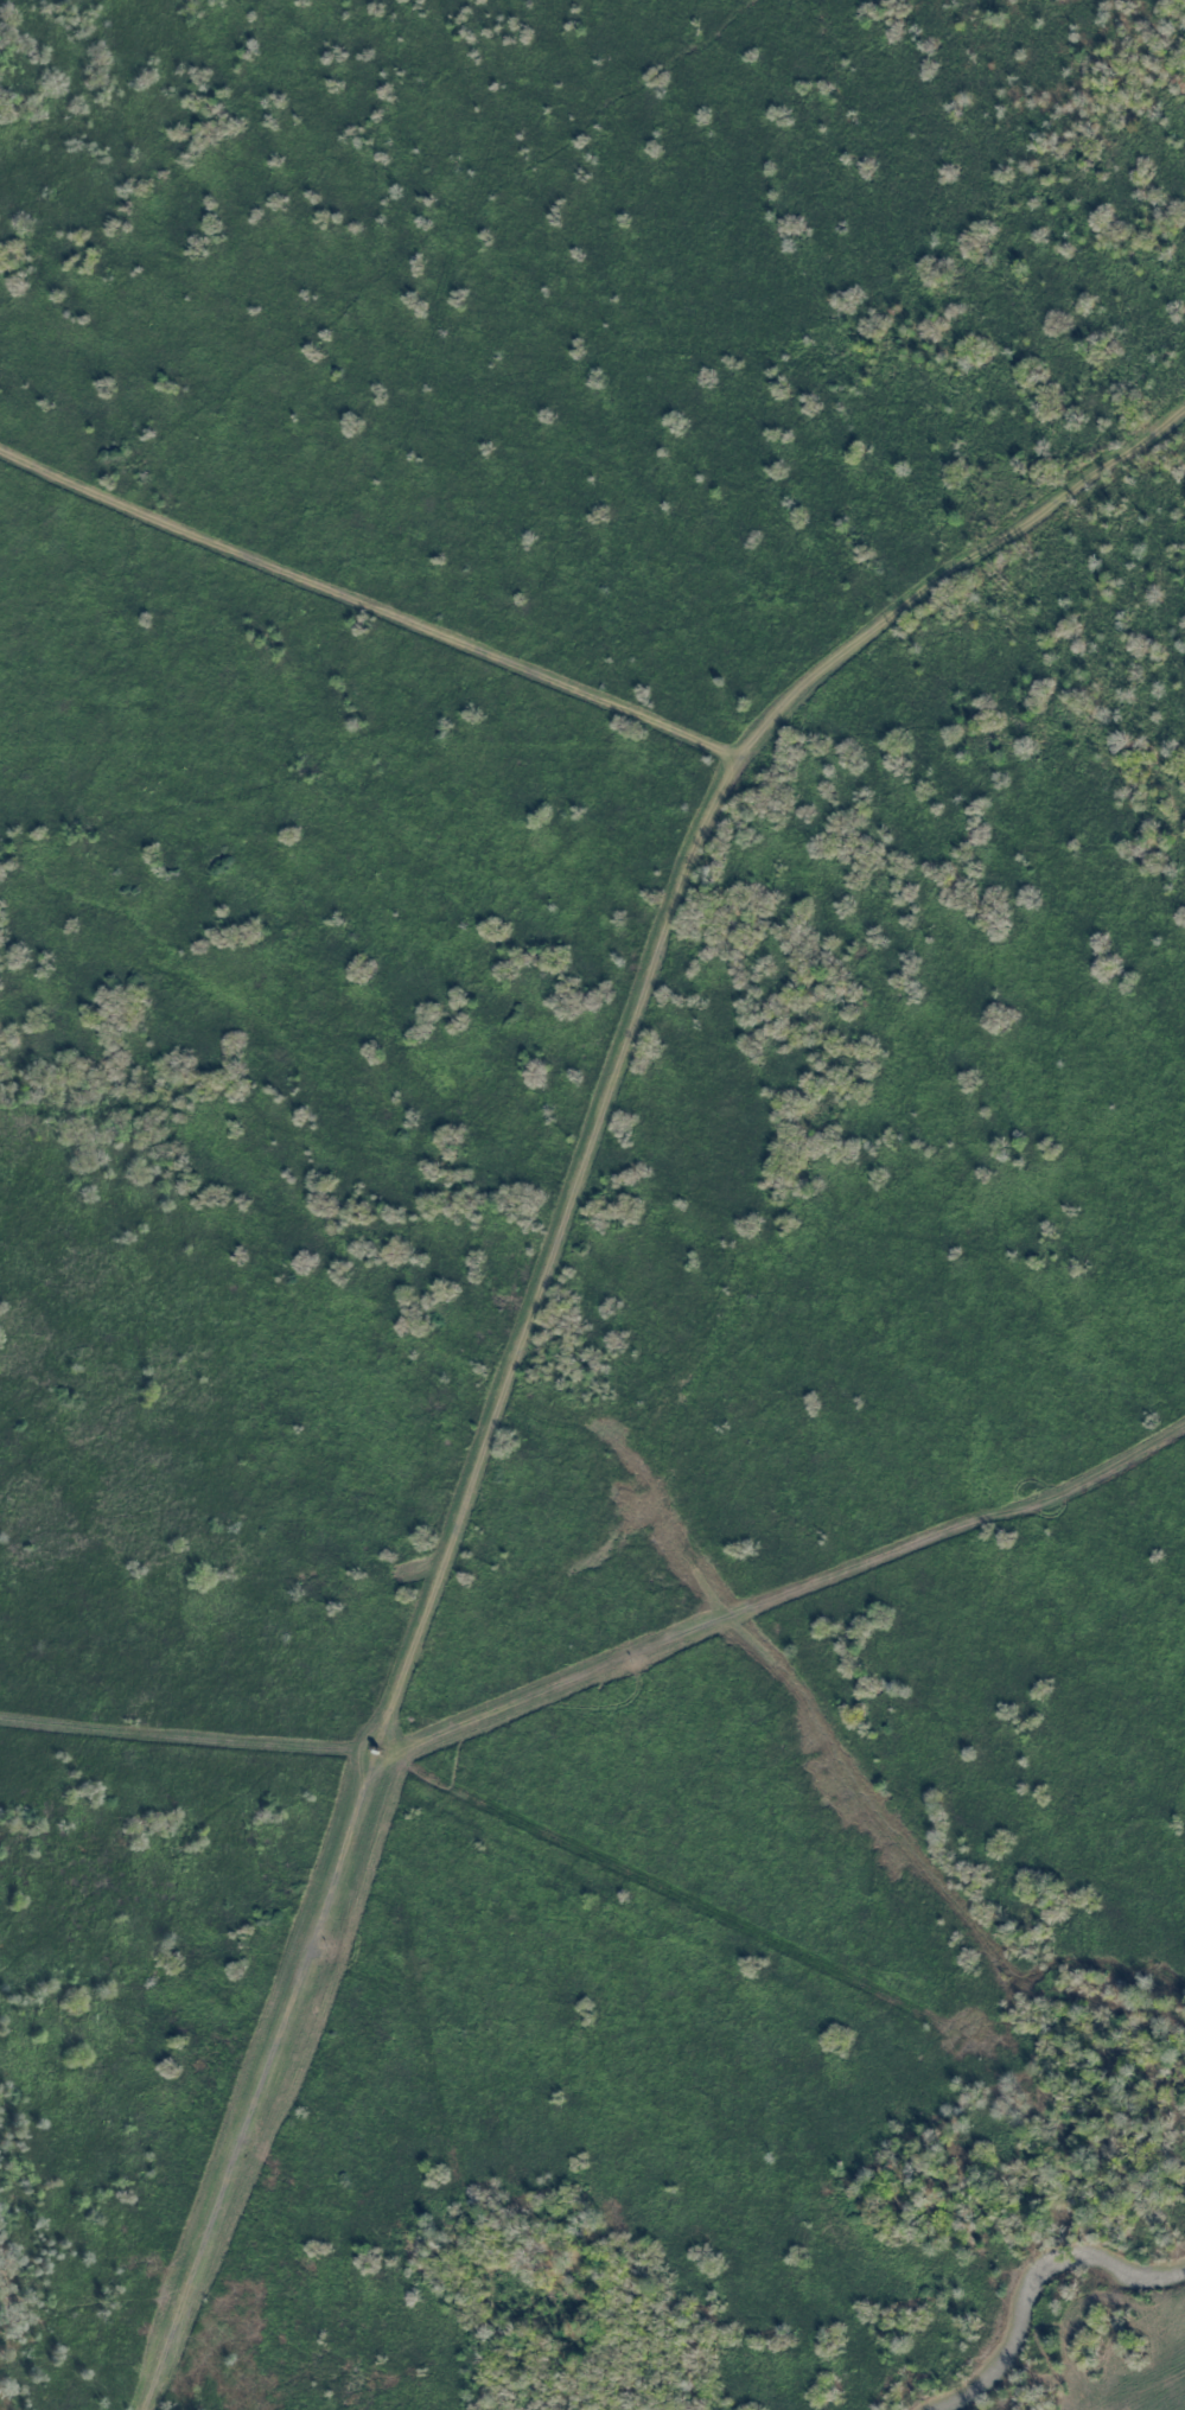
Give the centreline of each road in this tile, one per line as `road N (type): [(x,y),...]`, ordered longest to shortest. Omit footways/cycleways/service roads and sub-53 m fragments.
road 1 (track): [(1184,417),(886,620),(770,712),(732,764),(633,1019),(381,1755),(143,2409)]
road 2 (track): [(948,2013),(381,1755)]

